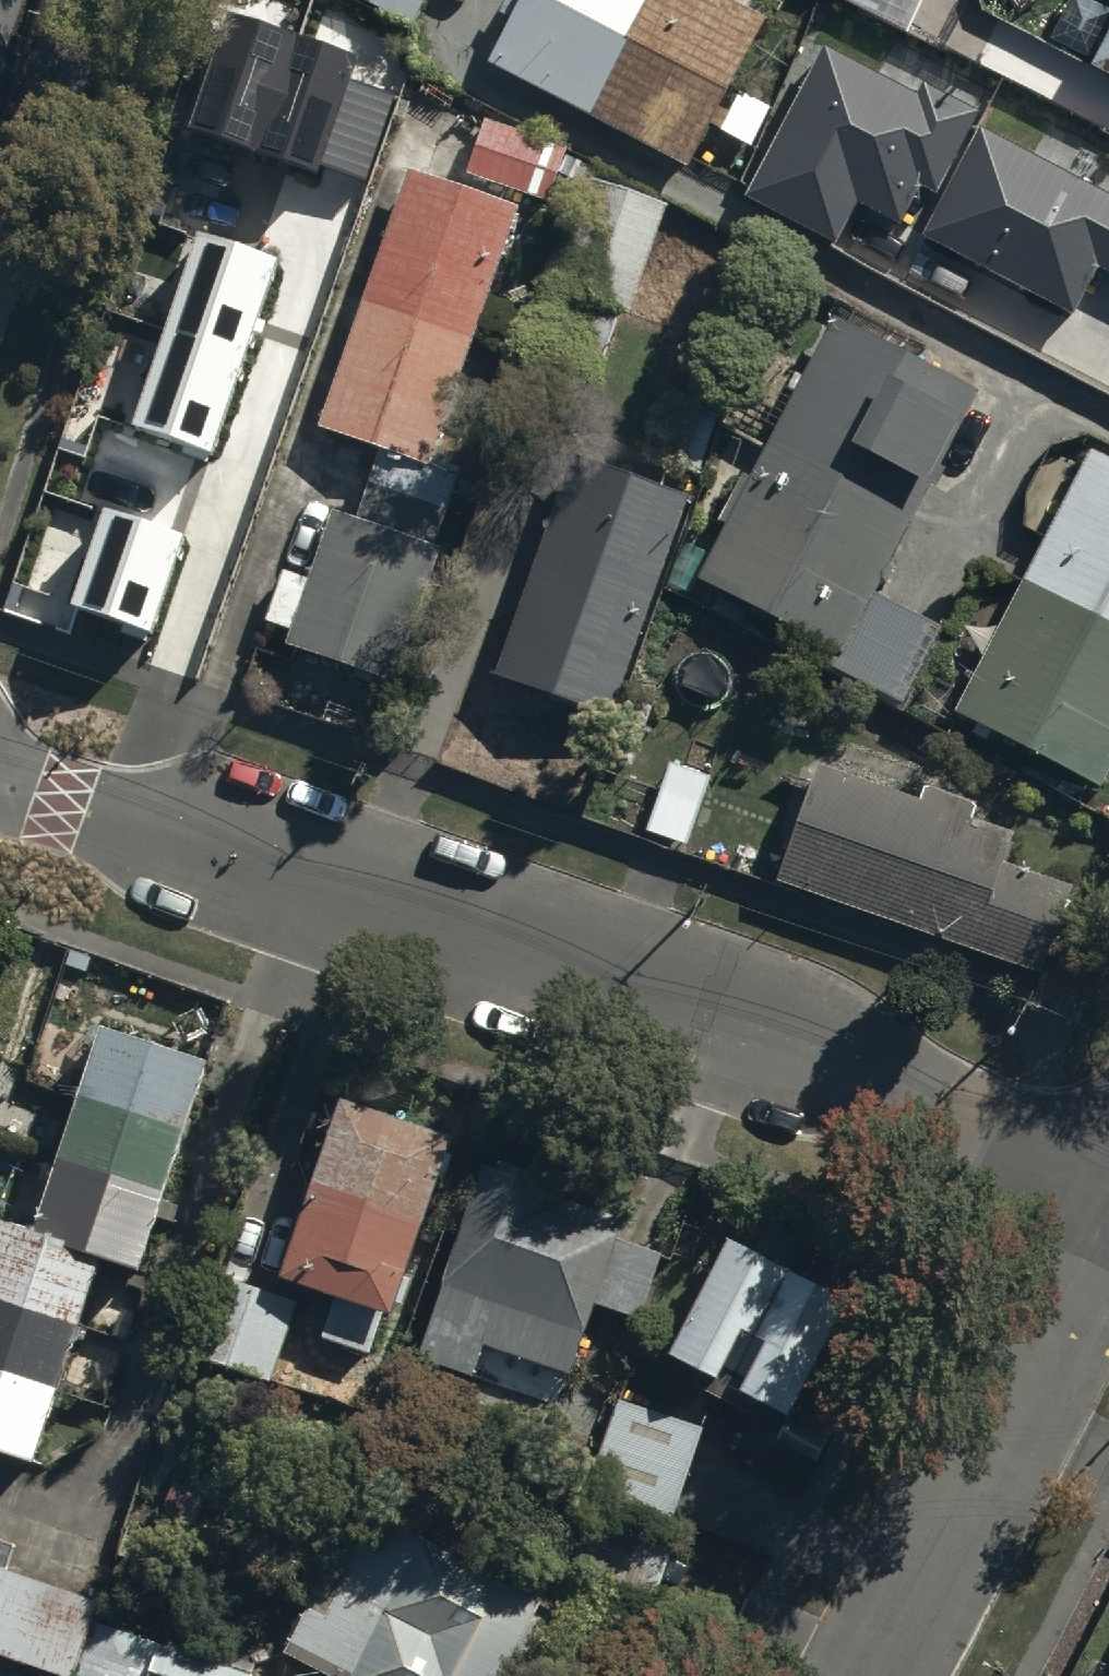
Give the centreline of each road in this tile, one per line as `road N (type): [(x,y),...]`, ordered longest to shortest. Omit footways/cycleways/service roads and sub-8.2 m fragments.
road 1 (unclassified): [(1108,1166),(957,1124),(0,785)]
road 2 (residential): [(877,1675),(1108,1227)]

